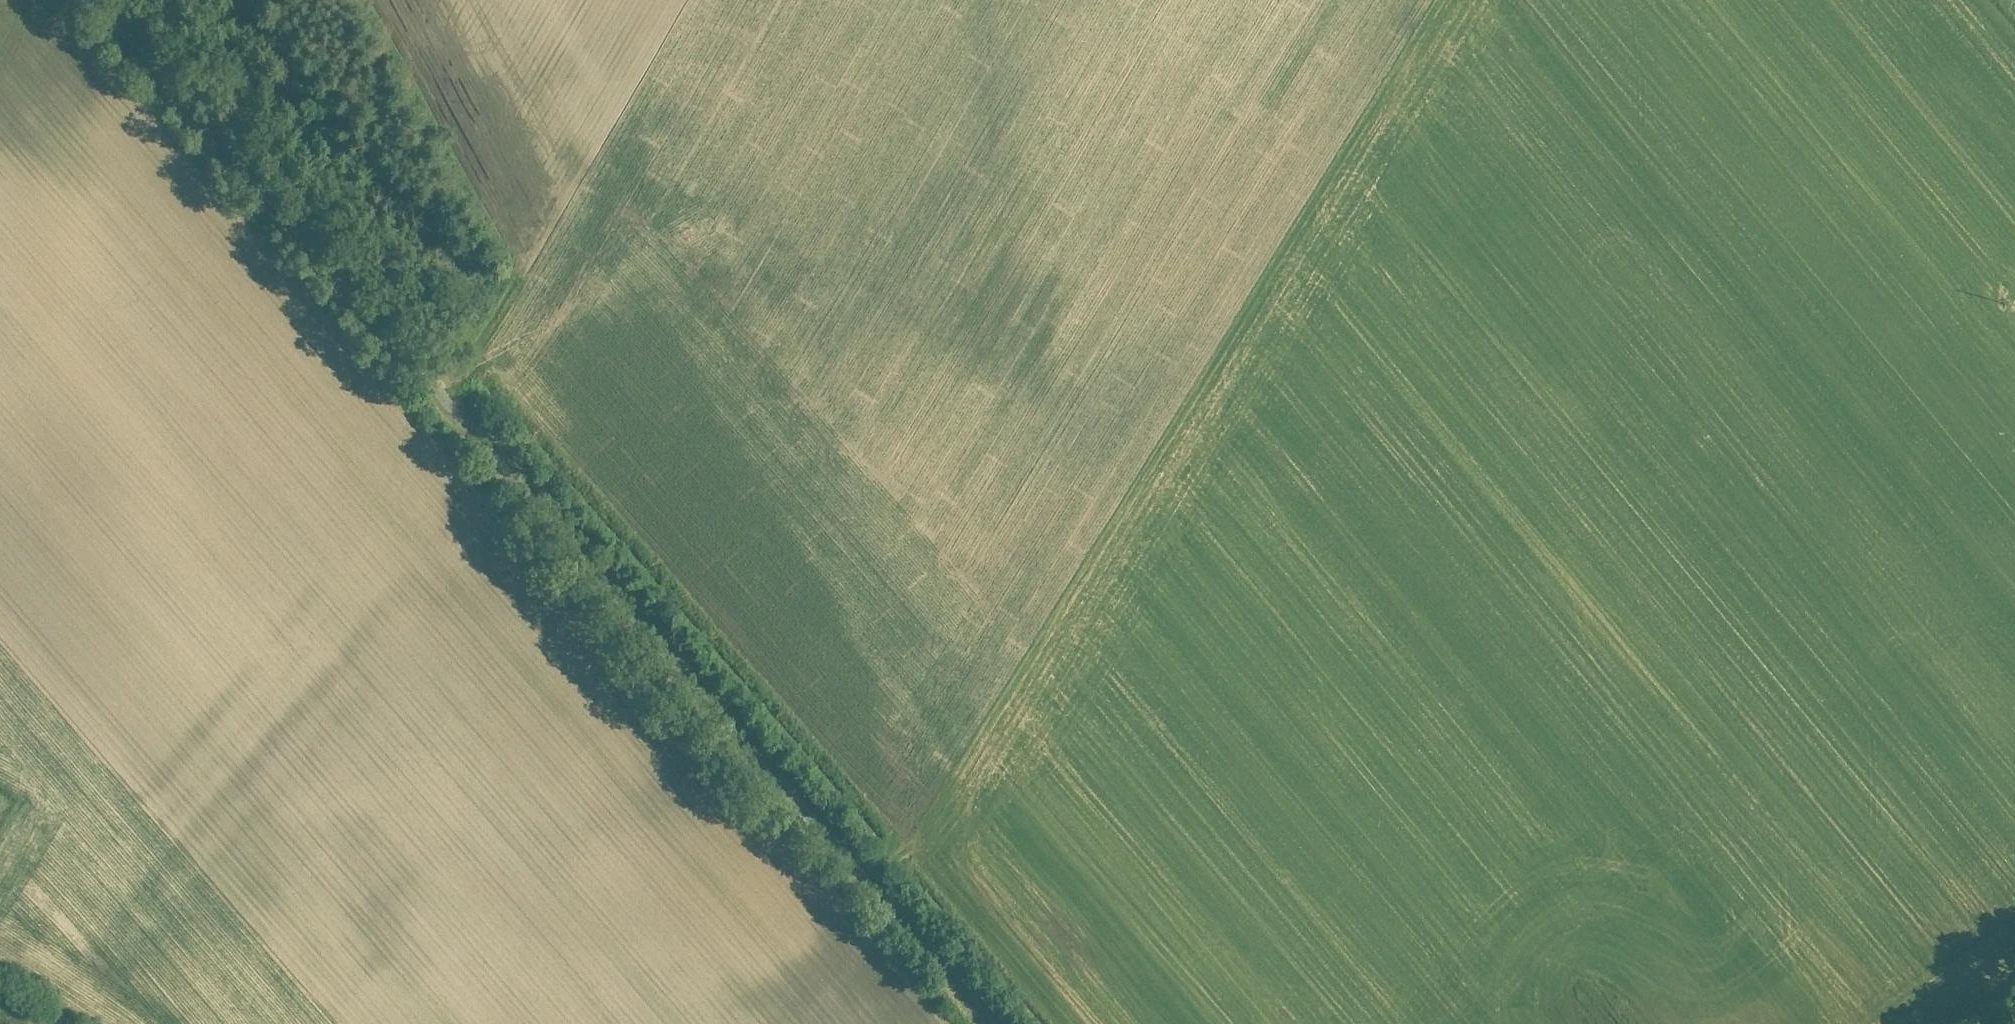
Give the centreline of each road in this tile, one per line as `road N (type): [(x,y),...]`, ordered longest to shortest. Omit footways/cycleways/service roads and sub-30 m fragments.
road 1 (unclassified): [(88,0),(984,1023)]

